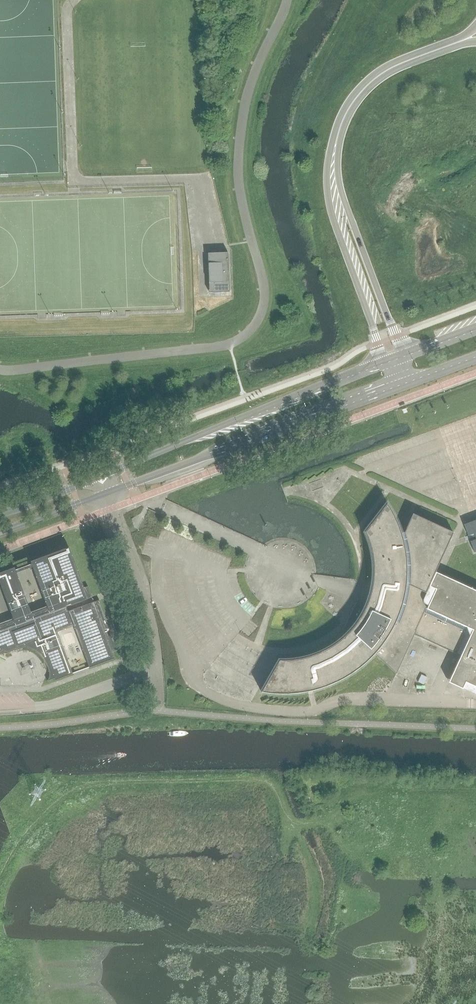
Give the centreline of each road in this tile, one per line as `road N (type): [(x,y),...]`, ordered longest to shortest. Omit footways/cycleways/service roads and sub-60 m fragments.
road 1 (primary): [(475,27),(375,74),(348,103),(333,139),(332,213),(386,363)]
road 2 (primary): [(403,357),(341,188),(340,142),(374,84),(475,42)]
road 3 (secondary): [(104,494),(396,387)]
road 4 (secondary): [(386,363),(121,468)]
road 5 (unclassified): [(157,697),(150,626),(104,494)]

